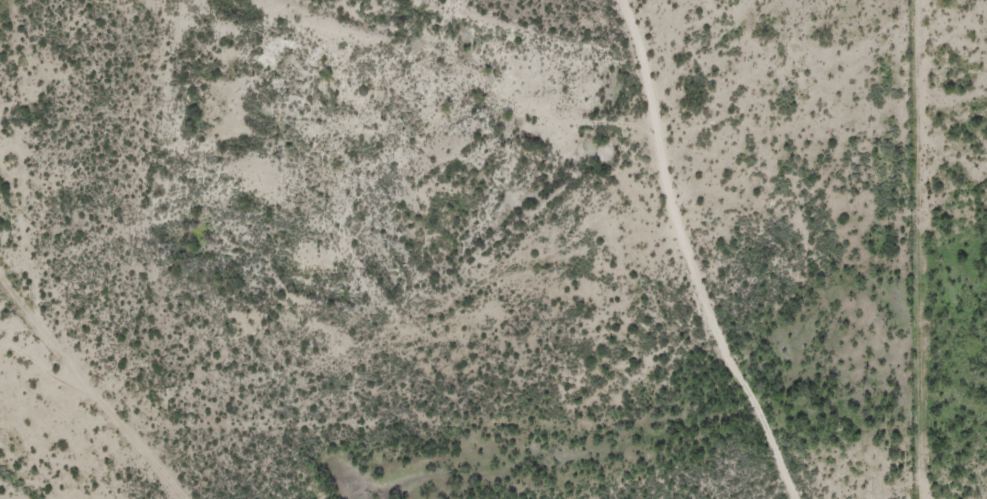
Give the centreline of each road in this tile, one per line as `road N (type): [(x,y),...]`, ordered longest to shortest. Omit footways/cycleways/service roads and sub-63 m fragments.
road 1 (track): [(625,0),(651,57),(665,168),(710,303),(800,498)]
road 2 (track): [(181,498),(69,359),(0,342)]

